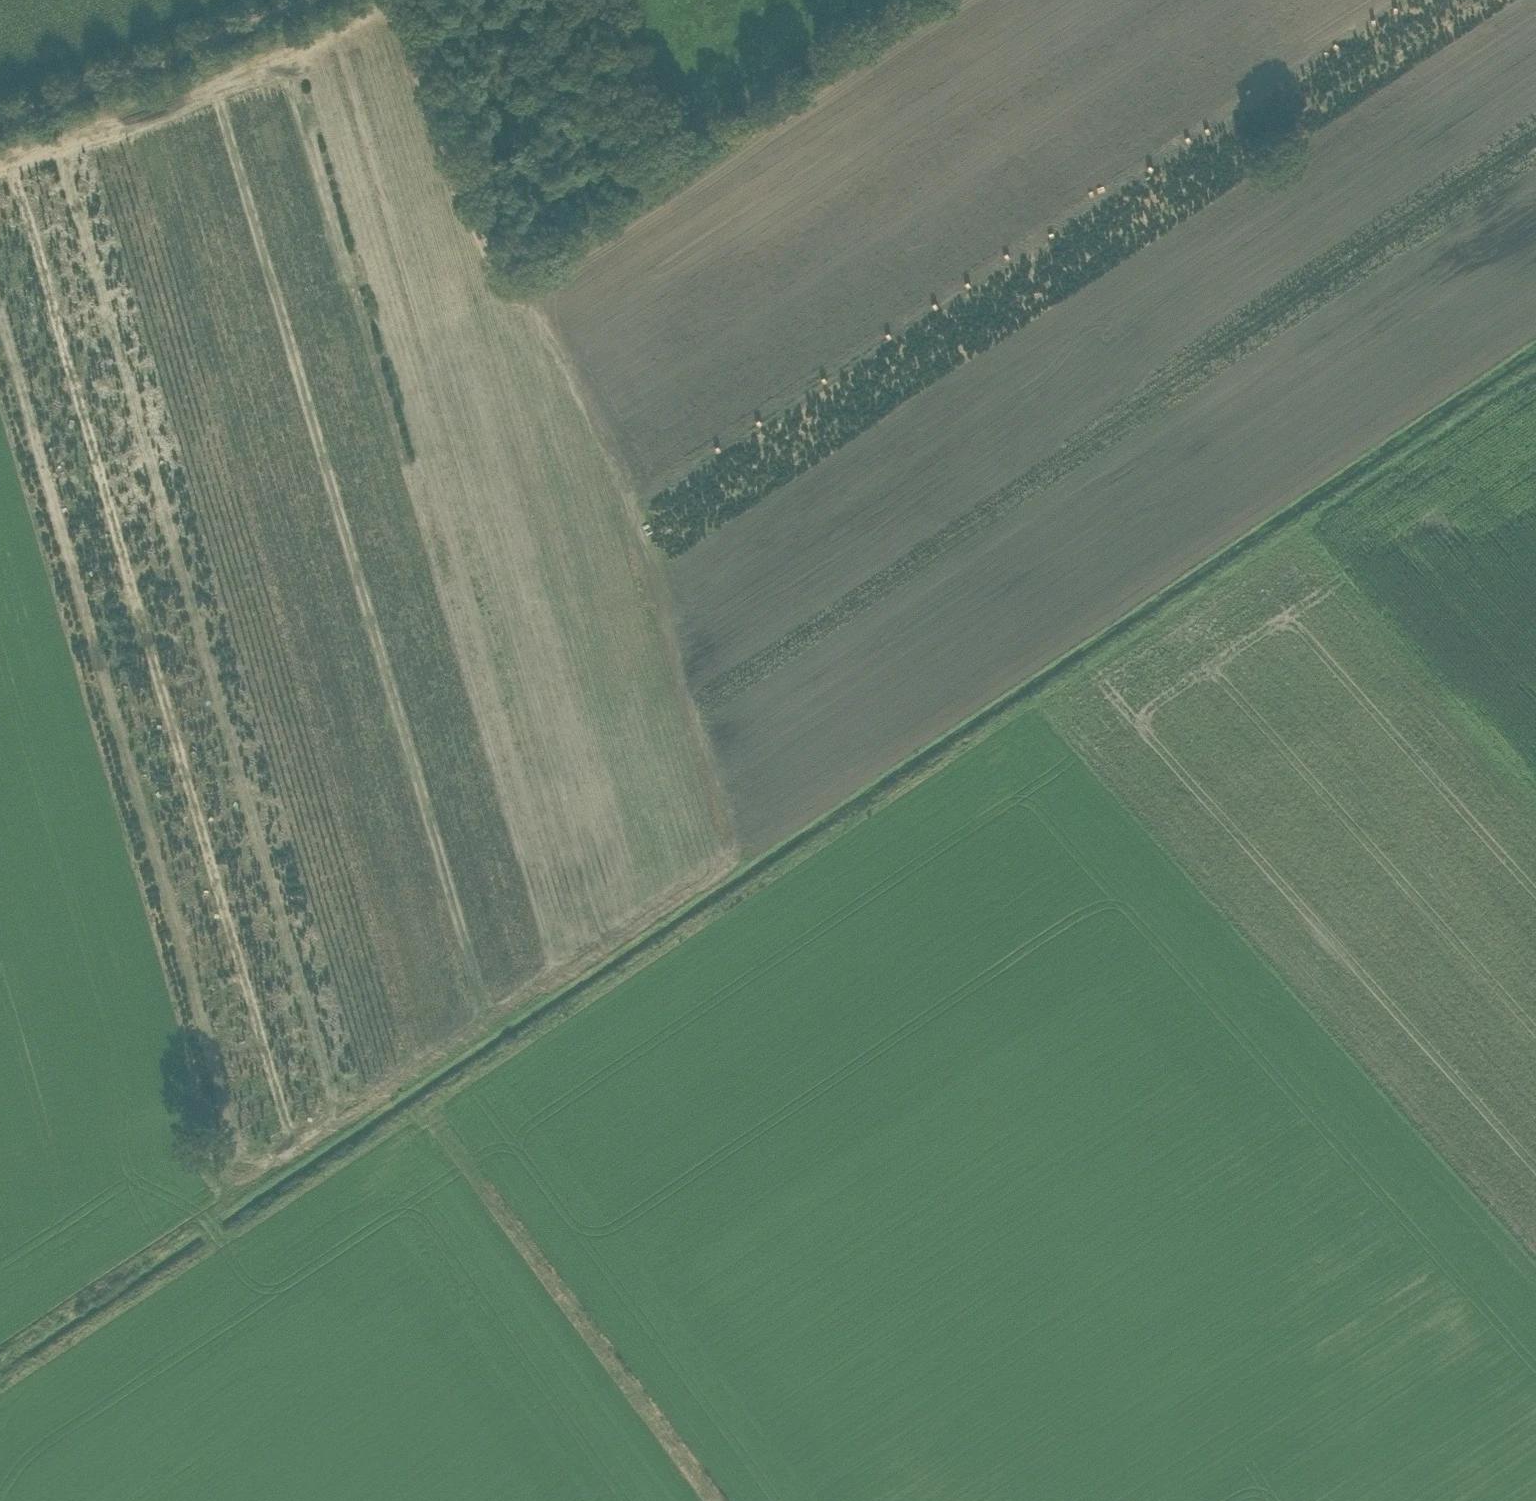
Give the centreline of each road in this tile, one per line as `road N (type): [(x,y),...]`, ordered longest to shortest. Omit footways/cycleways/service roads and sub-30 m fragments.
road 1 (track): [(326,0),(0,125)]

